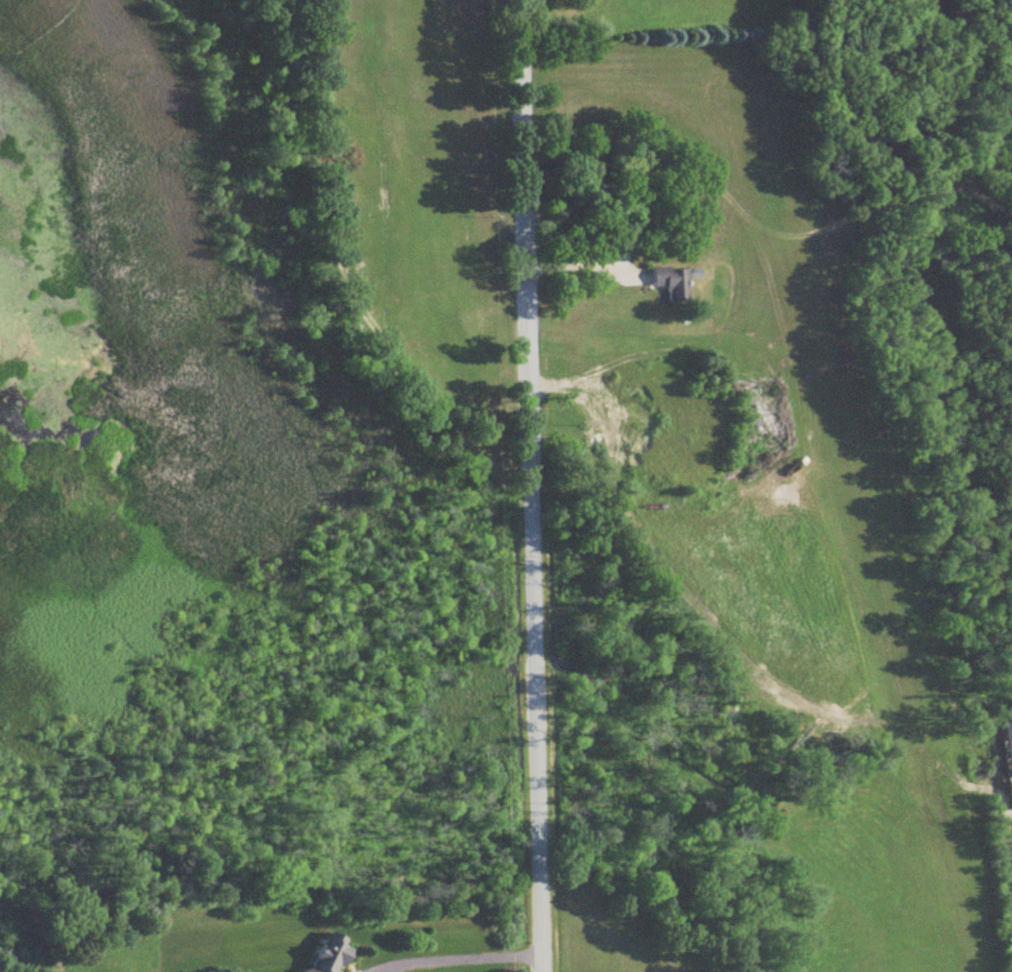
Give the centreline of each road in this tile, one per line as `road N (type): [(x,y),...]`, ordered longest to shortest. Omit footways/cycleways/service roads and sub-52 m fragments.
road 1 (residential): [(541,971),(519,0)]

